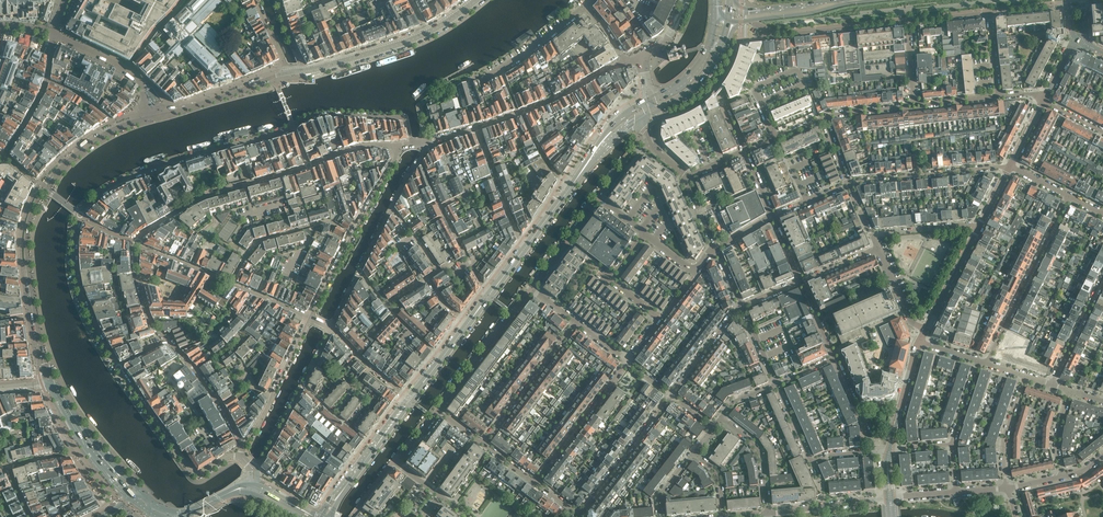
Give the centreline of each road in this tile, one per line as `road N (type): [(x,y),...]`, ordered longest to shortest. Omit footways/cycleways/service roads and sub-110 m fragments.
road 1 (residential): [(116,127),(55,172),(30,214),(26,252),(49,384)]
road 2 (residential): [(293,127),(130,176),(80,215)]
road 3 (residential): [(137,243),(205,196),(308,166)]
road 4 (residential): [(984,362),(1069,196)]
road 5 (residential): [(117,366),(194,474),(239,455)]
road 6 (residential): [(748,20),(774,34),(907,22)]
road 7 (residential): [(253,469),(331,328)]
road 8 (residential): [(849,183),(1009,165)]
road 9 (residential): [(80,215),(80,291),(117,366)]
road 10 (residential): [(467,516),(395,461),(439,410)]
road 11 (residential): [(575,322),(482,444)]
road 12 (residential): [(489,295),(418,160)]
road 13 (residential): [(627,362),(536,484)]
road 14 (residential): [(439,410),(531,289)]
road 15 (residential): [(579,515),(671,396)]
road 16 (residential): [(777,384),(811,461),(876,451)]
road 17 (residential): [(230,283),(260,241),(326,222),(353,234)]
road 18 (residential): [(288,72),(147,117)]
road 19 (secondary): [(323,516),(409,400)]
road 20 (residential): [(310,318),(244,444)]
road 21 (residential): [(409,144),(405,117),(326,115),(293,127)]
road 22 (tertiary): [(140,492),(49,384)]
road 23 (residential): [(30,516),(6,468),(90,449)]
road 24 (residential): [(331,328),(391,210)]
road 25 (residential): [(244,444),(166,340)]
road 26 (residential): [(477,127),(527,246)]
road 27 (residential): [(428,31),(305,70)]
road 28 (secondary): [(649,113),(706,76),(728,20)]
road 29 (residential): [(482,79),(548,42),(585,6)]
road 30 (residential): [(768,514),(890,498)]
road 31 (tertiary): [(925,331),(979,222)]

